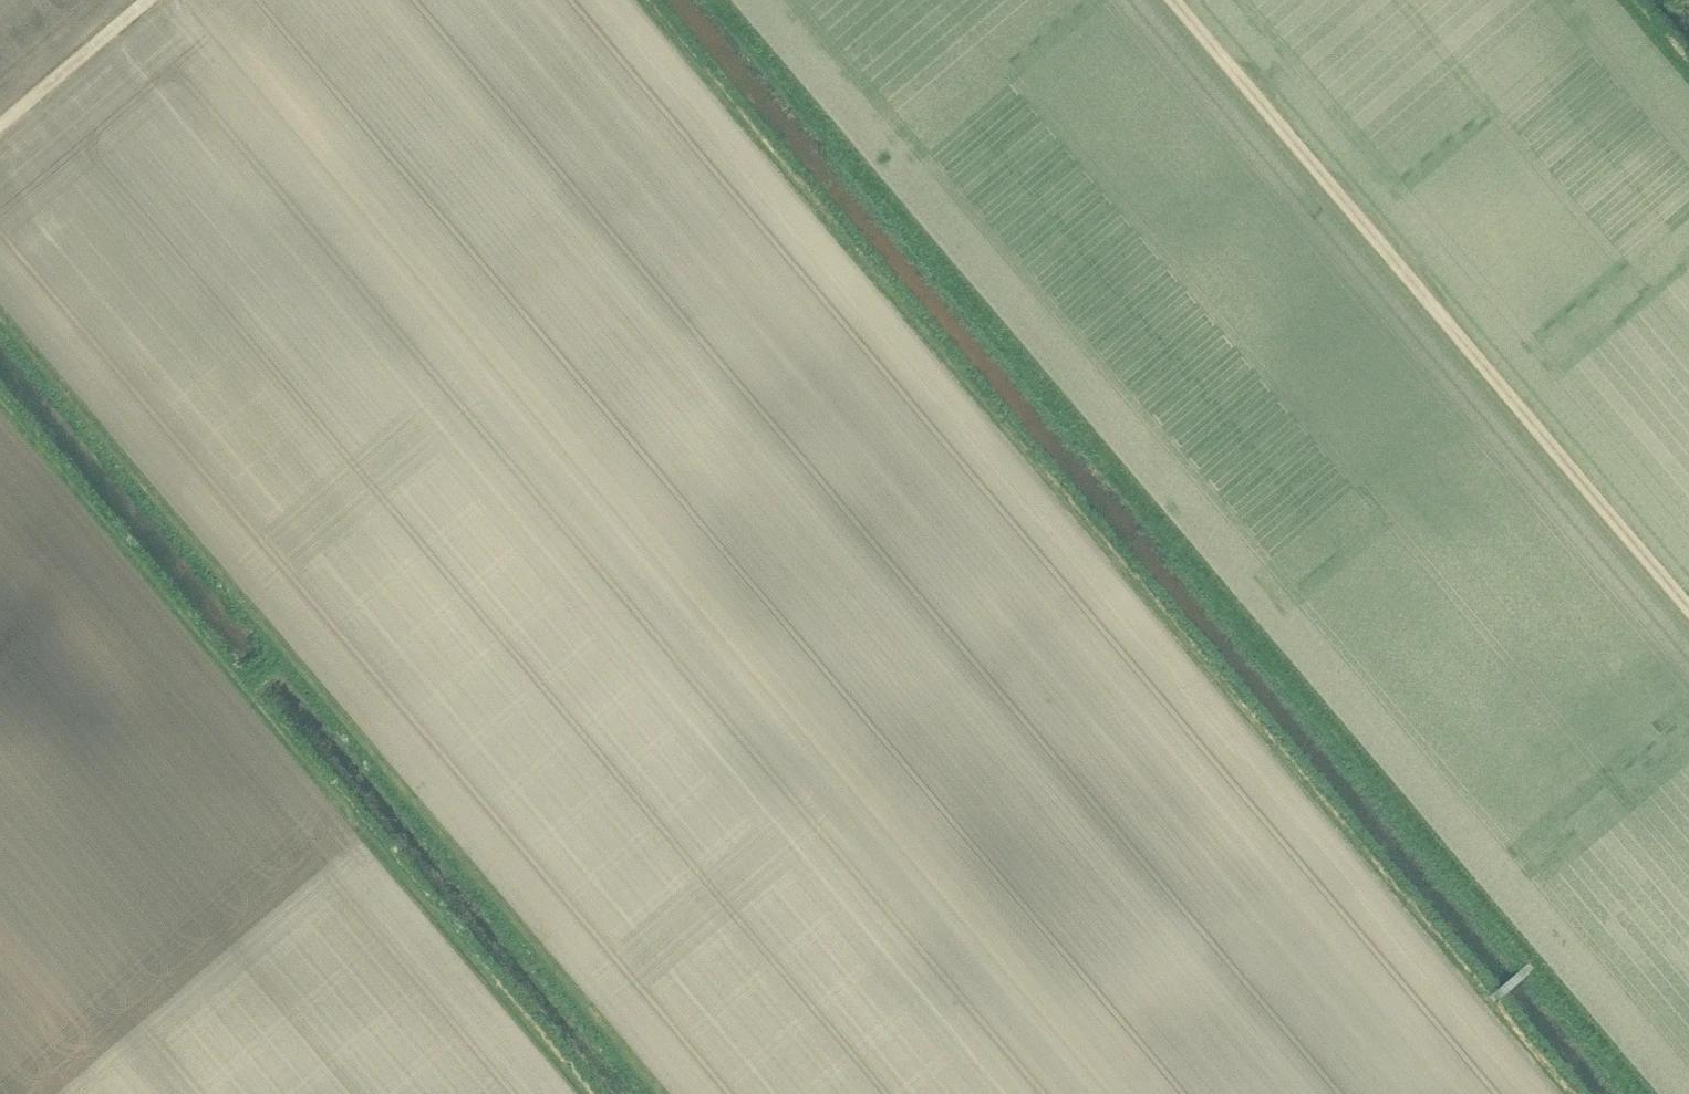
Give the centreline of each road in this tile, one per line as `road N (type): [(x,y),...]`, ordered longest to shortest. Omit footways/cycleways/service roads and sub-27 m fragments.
road 1 (track): [(1688,607),(1173,0)]
road 2 (track): [(0,125),(147,0)]

